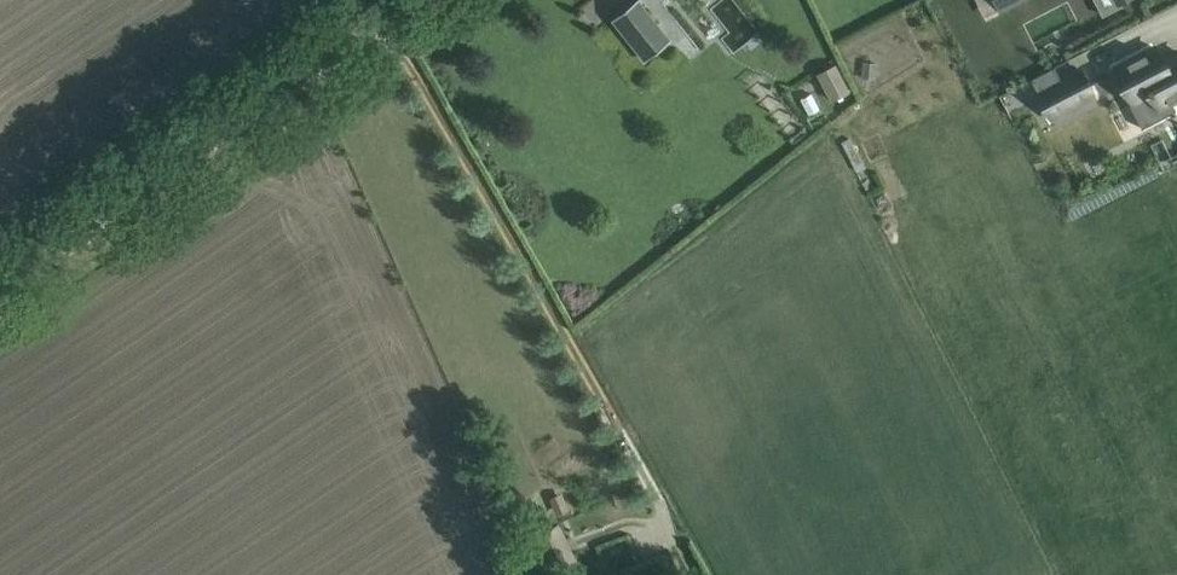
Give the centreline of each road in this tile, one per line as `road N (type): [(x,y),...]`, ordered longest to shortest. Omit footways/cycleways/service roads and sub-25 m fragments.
road 1 (track): [(690,574),(657,499),(378,24)]
road 2 (unclassified): [(0,289),(408,0)]

